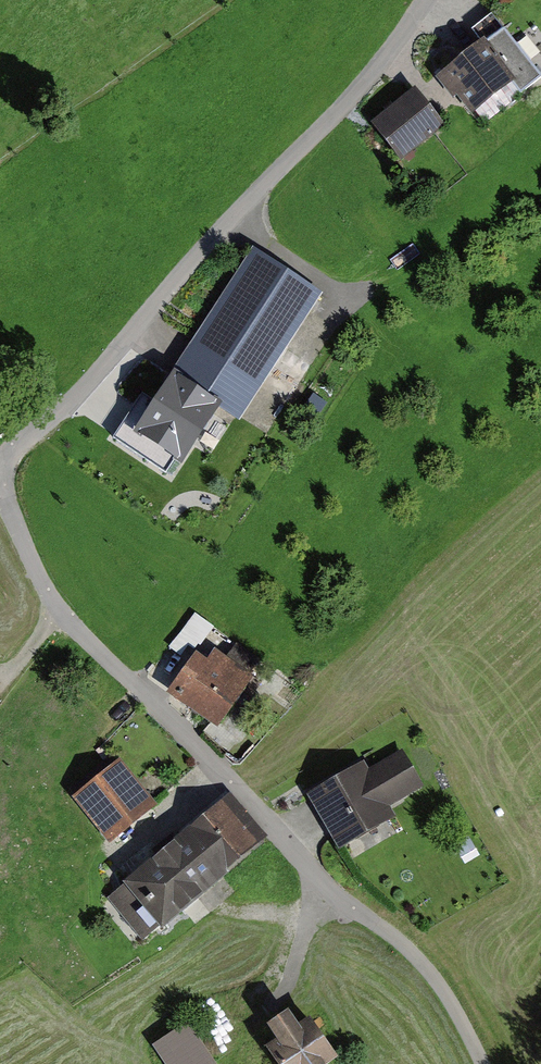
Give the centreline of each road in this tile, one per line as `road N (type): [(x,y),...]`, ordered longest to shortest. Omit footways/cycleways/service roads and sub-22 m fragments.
road 1 (unclassified): [(0,496),(49,598),(436,982),(472,1063)]
road 2 (unclassified): [(0,459),(40,428),(318,132)]
road 3 (unclassified): [(425,0),(318,132)]

